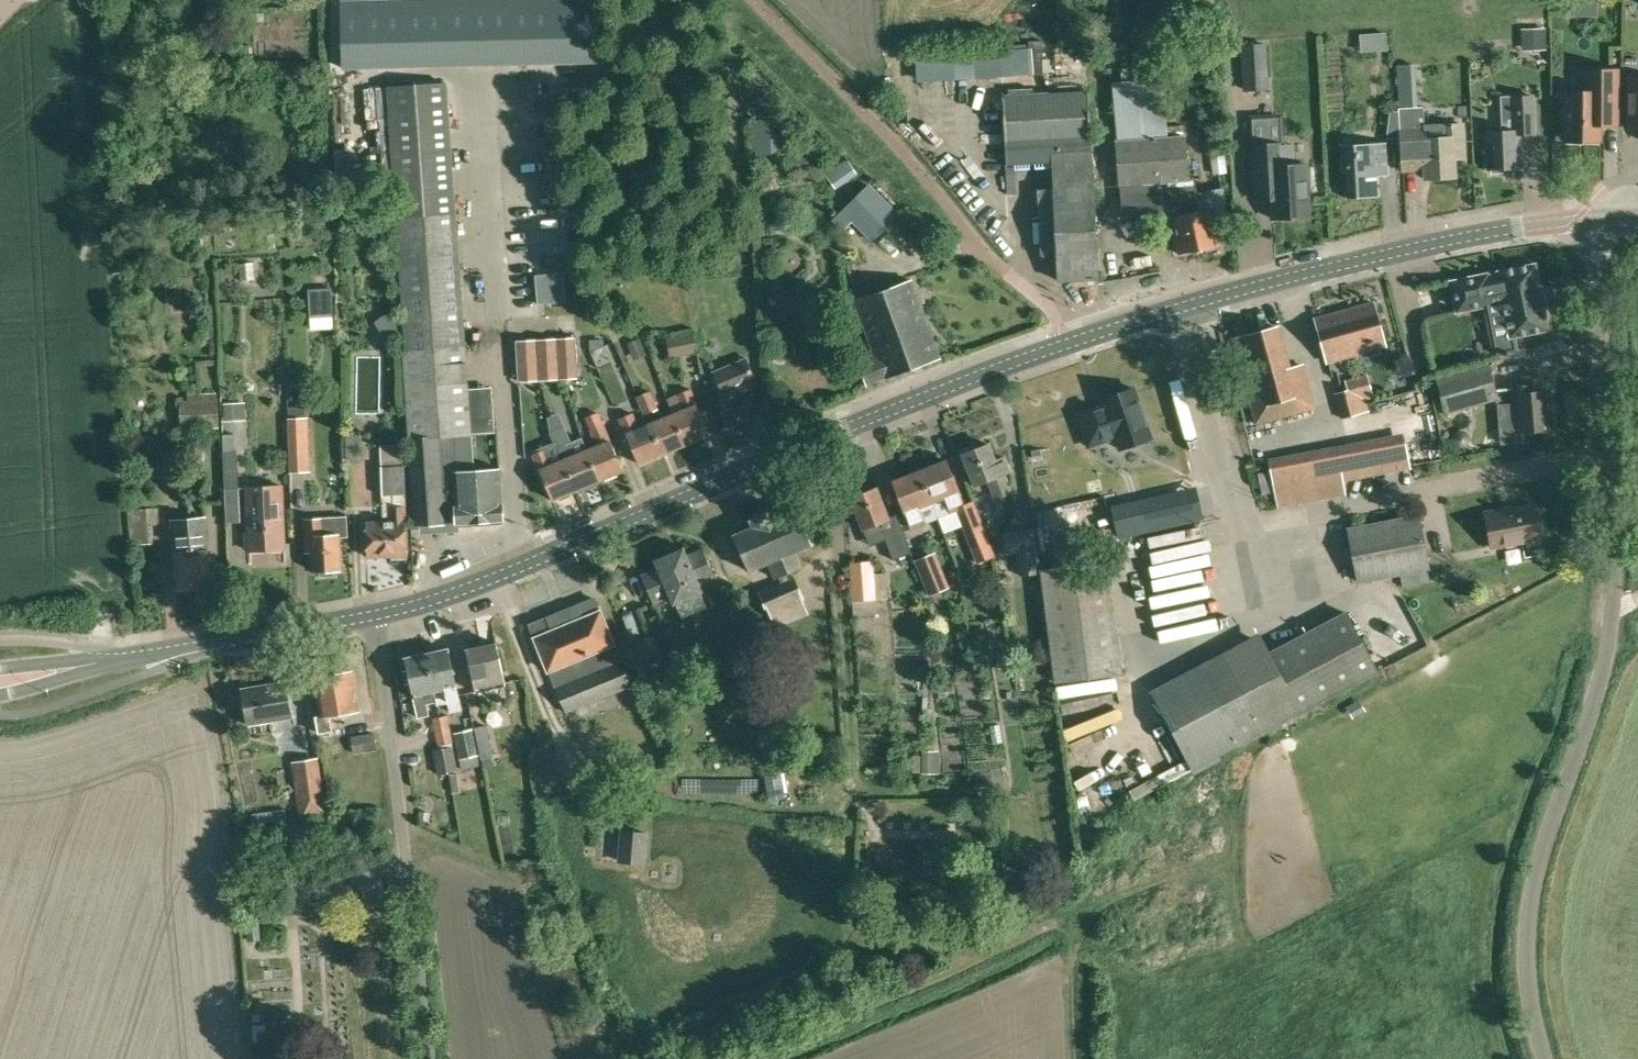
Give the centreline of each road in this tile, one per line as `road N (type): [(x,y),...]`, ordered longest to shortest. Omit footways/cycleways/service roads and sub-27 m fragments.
road 1 (secondary): [(180,650),(468,585),(1008,363),(1222,295),(1502,230),(1592,223)]
road 2 (unclassified): [(1544,1058),(1526,994),(1524,922),(1612,593),(1592,223)]
road 3 (secondary): [(0,676),(122,658)]

